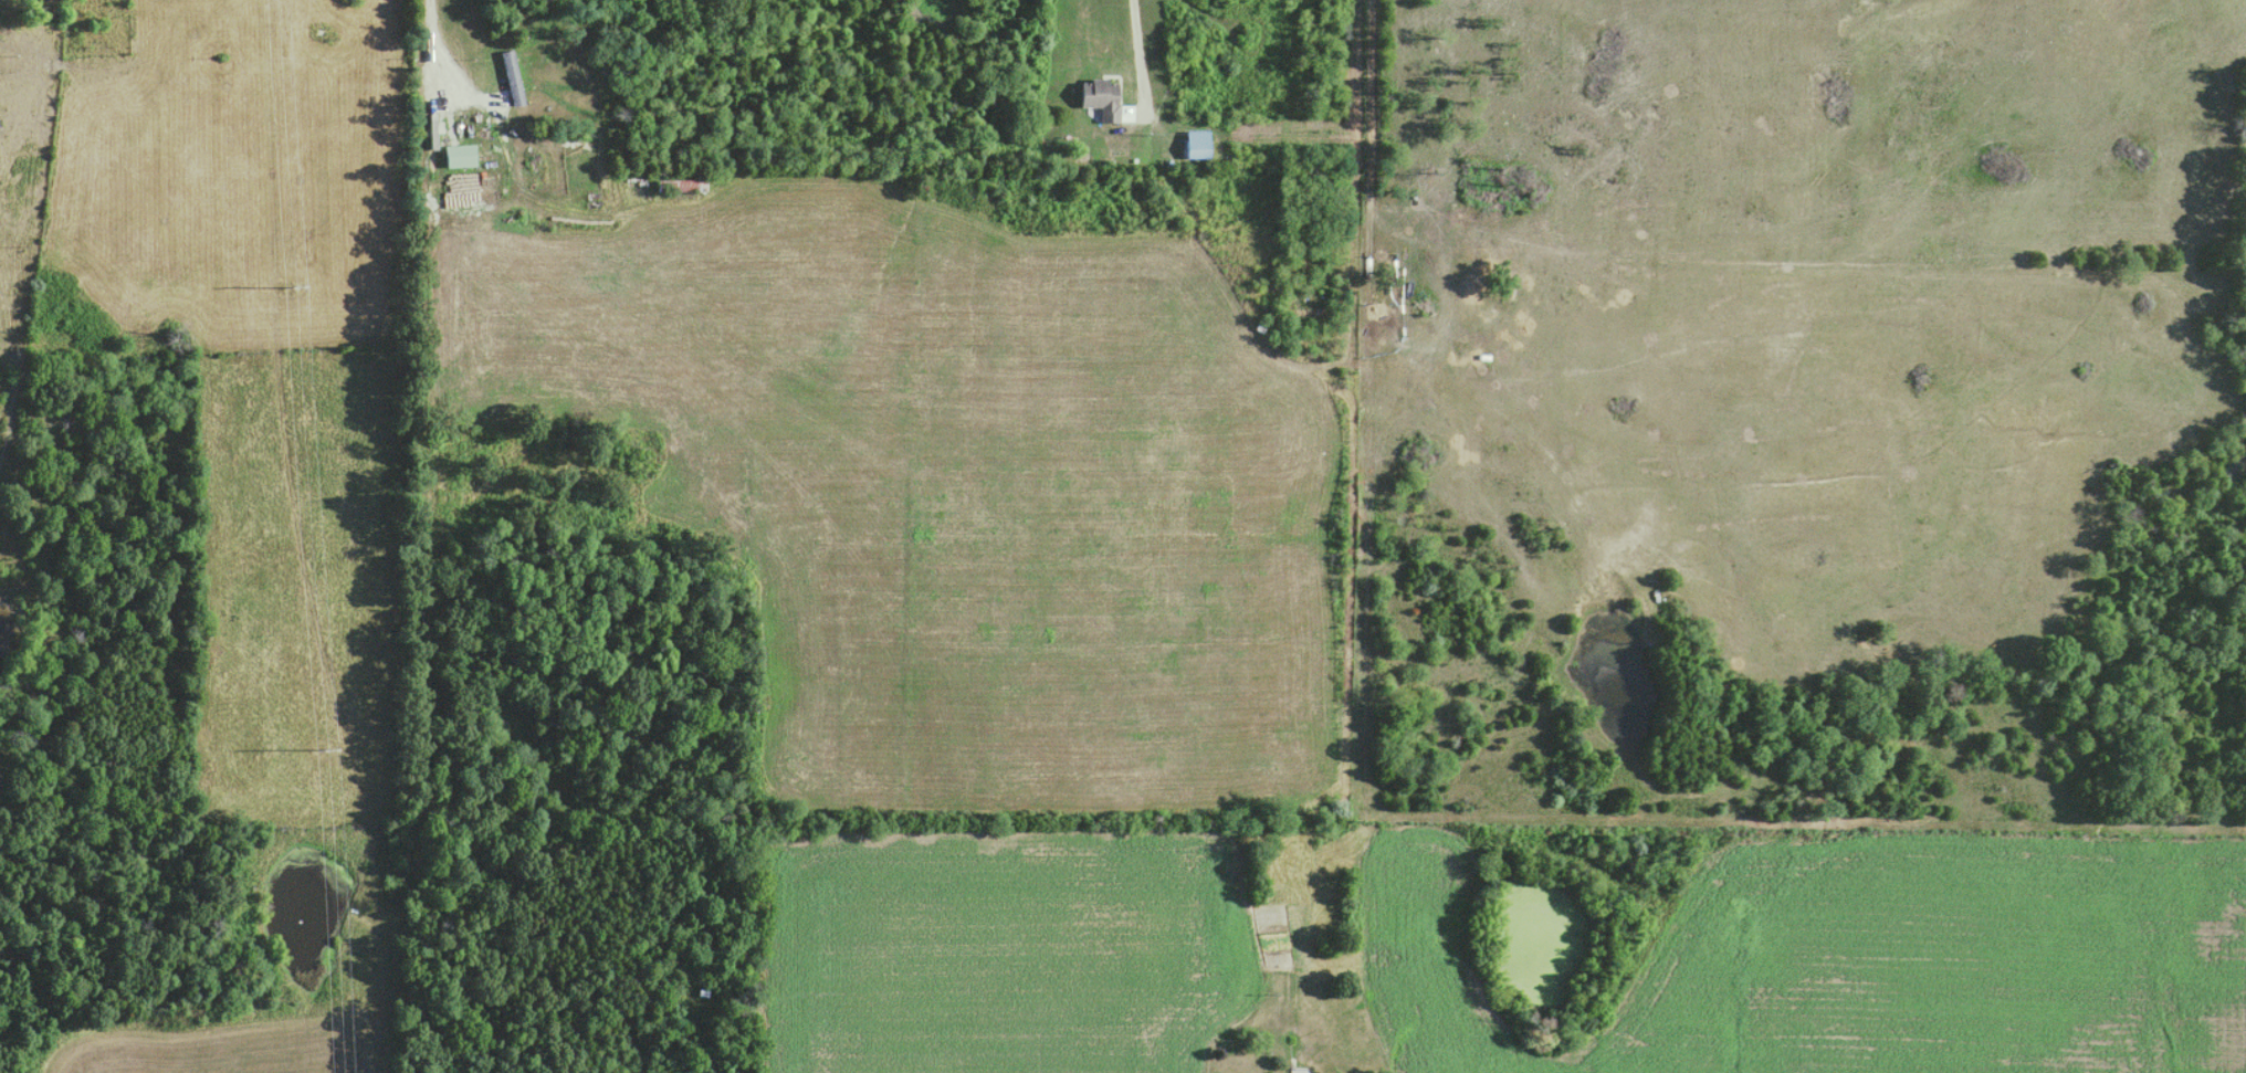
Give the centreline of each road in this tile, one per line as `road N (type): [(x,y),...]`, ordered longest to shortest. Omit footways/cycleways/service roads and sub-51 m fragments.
road 1 (residential): [(1374,0),(1365,344)]
road 2 (residential): [(427,0),(431,34),(497,116),(493,157)]

